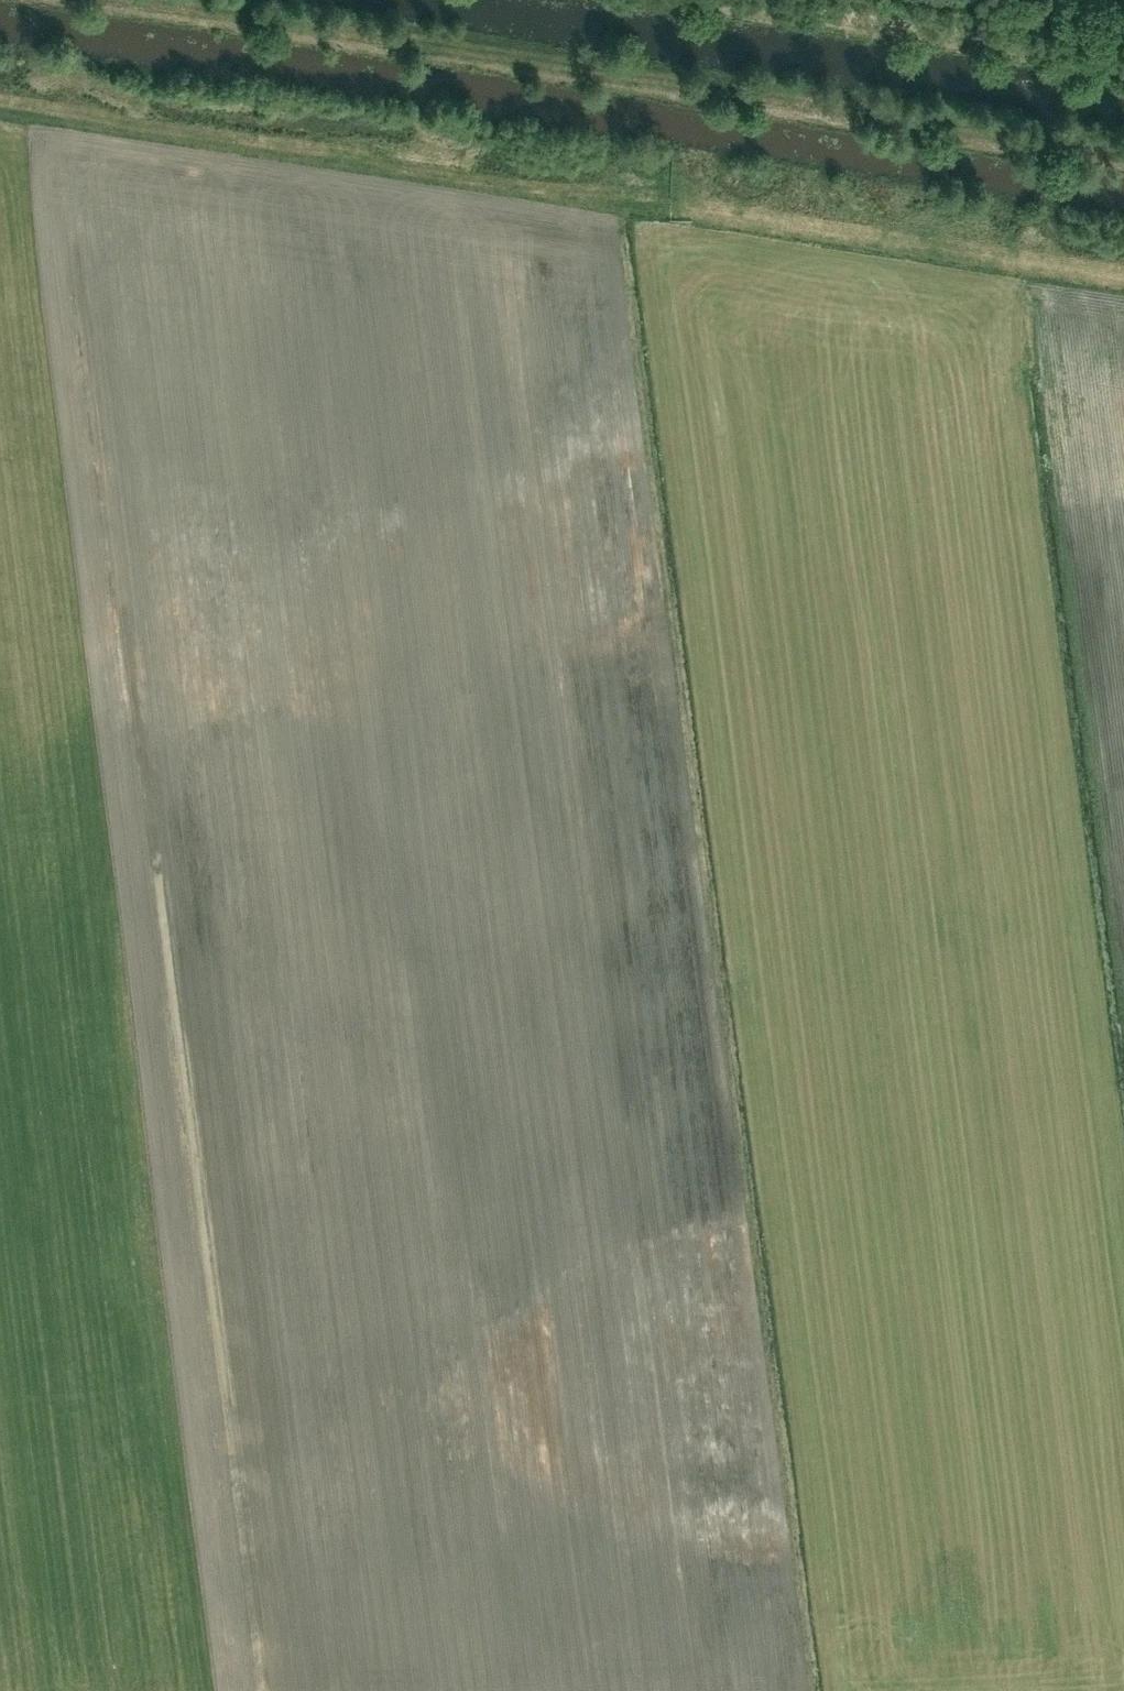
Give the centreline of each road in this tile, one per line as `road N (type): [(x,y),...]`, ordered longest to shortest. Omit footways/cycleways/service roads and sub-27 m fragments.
road 1 (track): [(1123,51),(777,0)]

